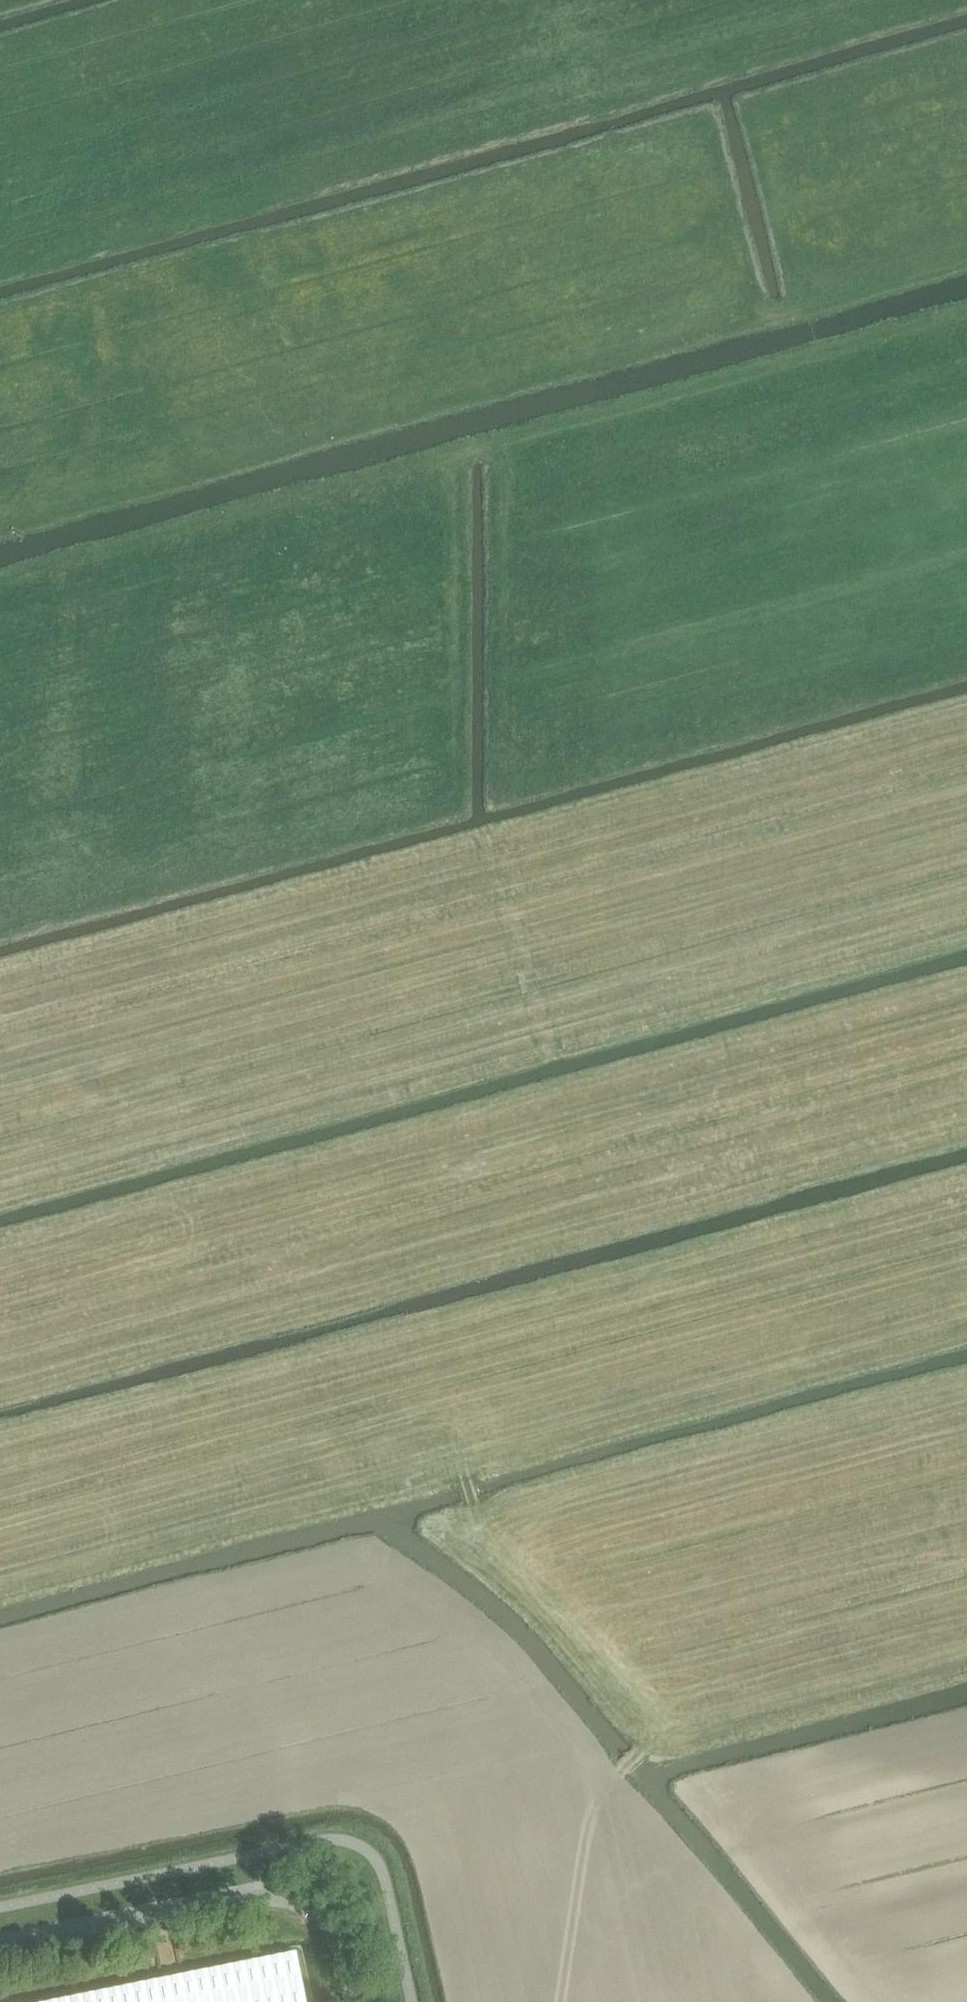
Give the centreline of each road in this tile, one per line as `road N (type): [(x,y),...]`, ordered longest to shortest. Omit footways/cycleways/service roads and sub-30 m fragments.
road 1 (unclassified): [(0,1946),(269,1887),(305,1902),(331,1925),(349,2001)]
road 2 (track): [(566,2001),(606,1791)]

